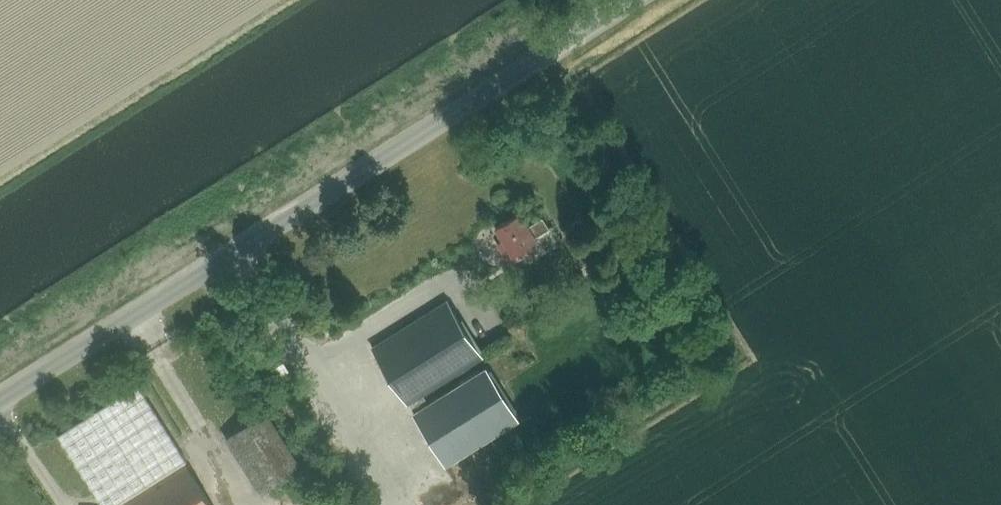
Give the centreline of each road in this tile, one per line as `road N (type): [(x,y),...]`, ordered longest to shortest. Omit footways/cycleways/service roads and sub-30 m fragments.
road 1 (unclassified): [(0,399),(632,0)]

